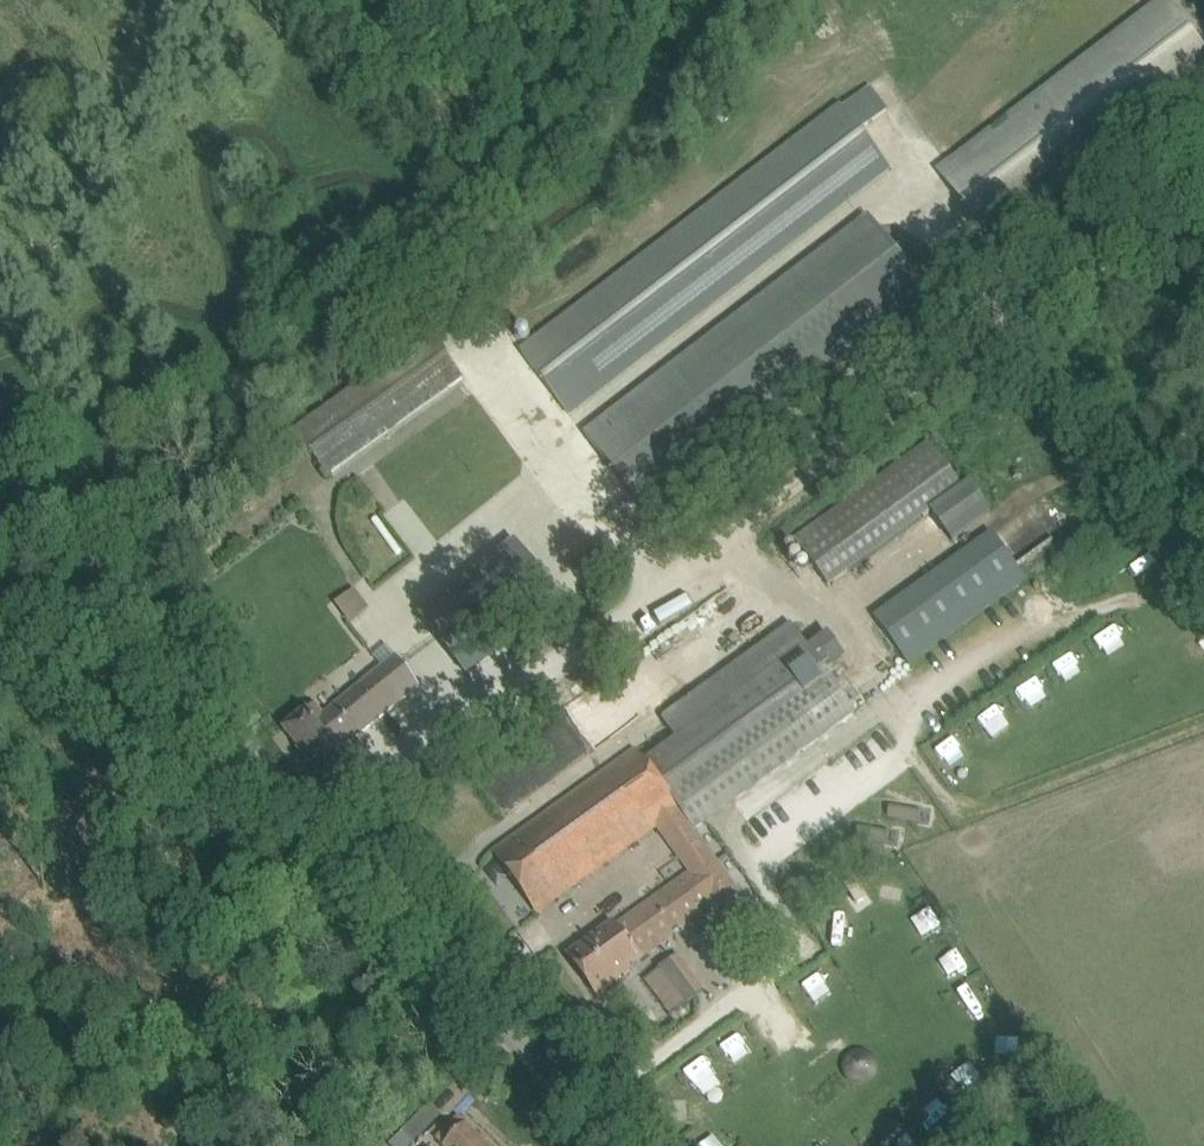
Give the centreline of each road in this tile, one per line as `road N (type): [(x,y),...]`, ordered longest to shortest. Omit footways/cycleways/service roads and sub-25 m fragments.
road 1 (track): [(324,840),(1203,186)]
road 2 (unclassified): [(618,1145),(392,915),(187,688),(0,446)]
road 3 (track): [(1203,724),(972,810),(949,803),(884,707)]
road 4 (track): [(1147,604),(1121,600),(1065,610),(884,707)]

